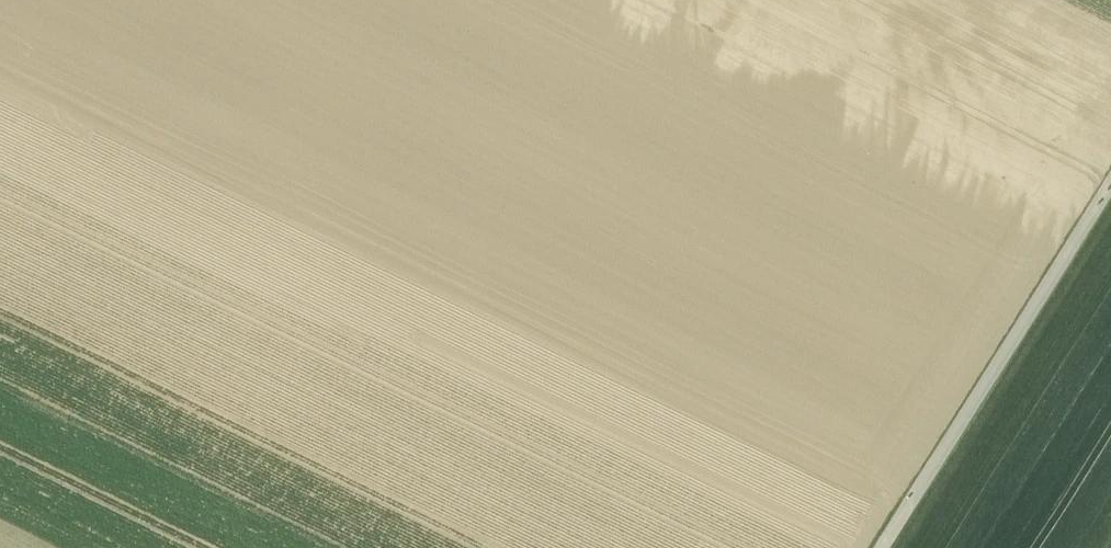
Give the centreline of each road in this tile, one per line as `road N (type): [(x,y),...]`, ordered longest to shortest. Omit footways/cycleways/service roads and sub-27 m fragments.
road 1 (track): [(1110,185),(883,547)]

